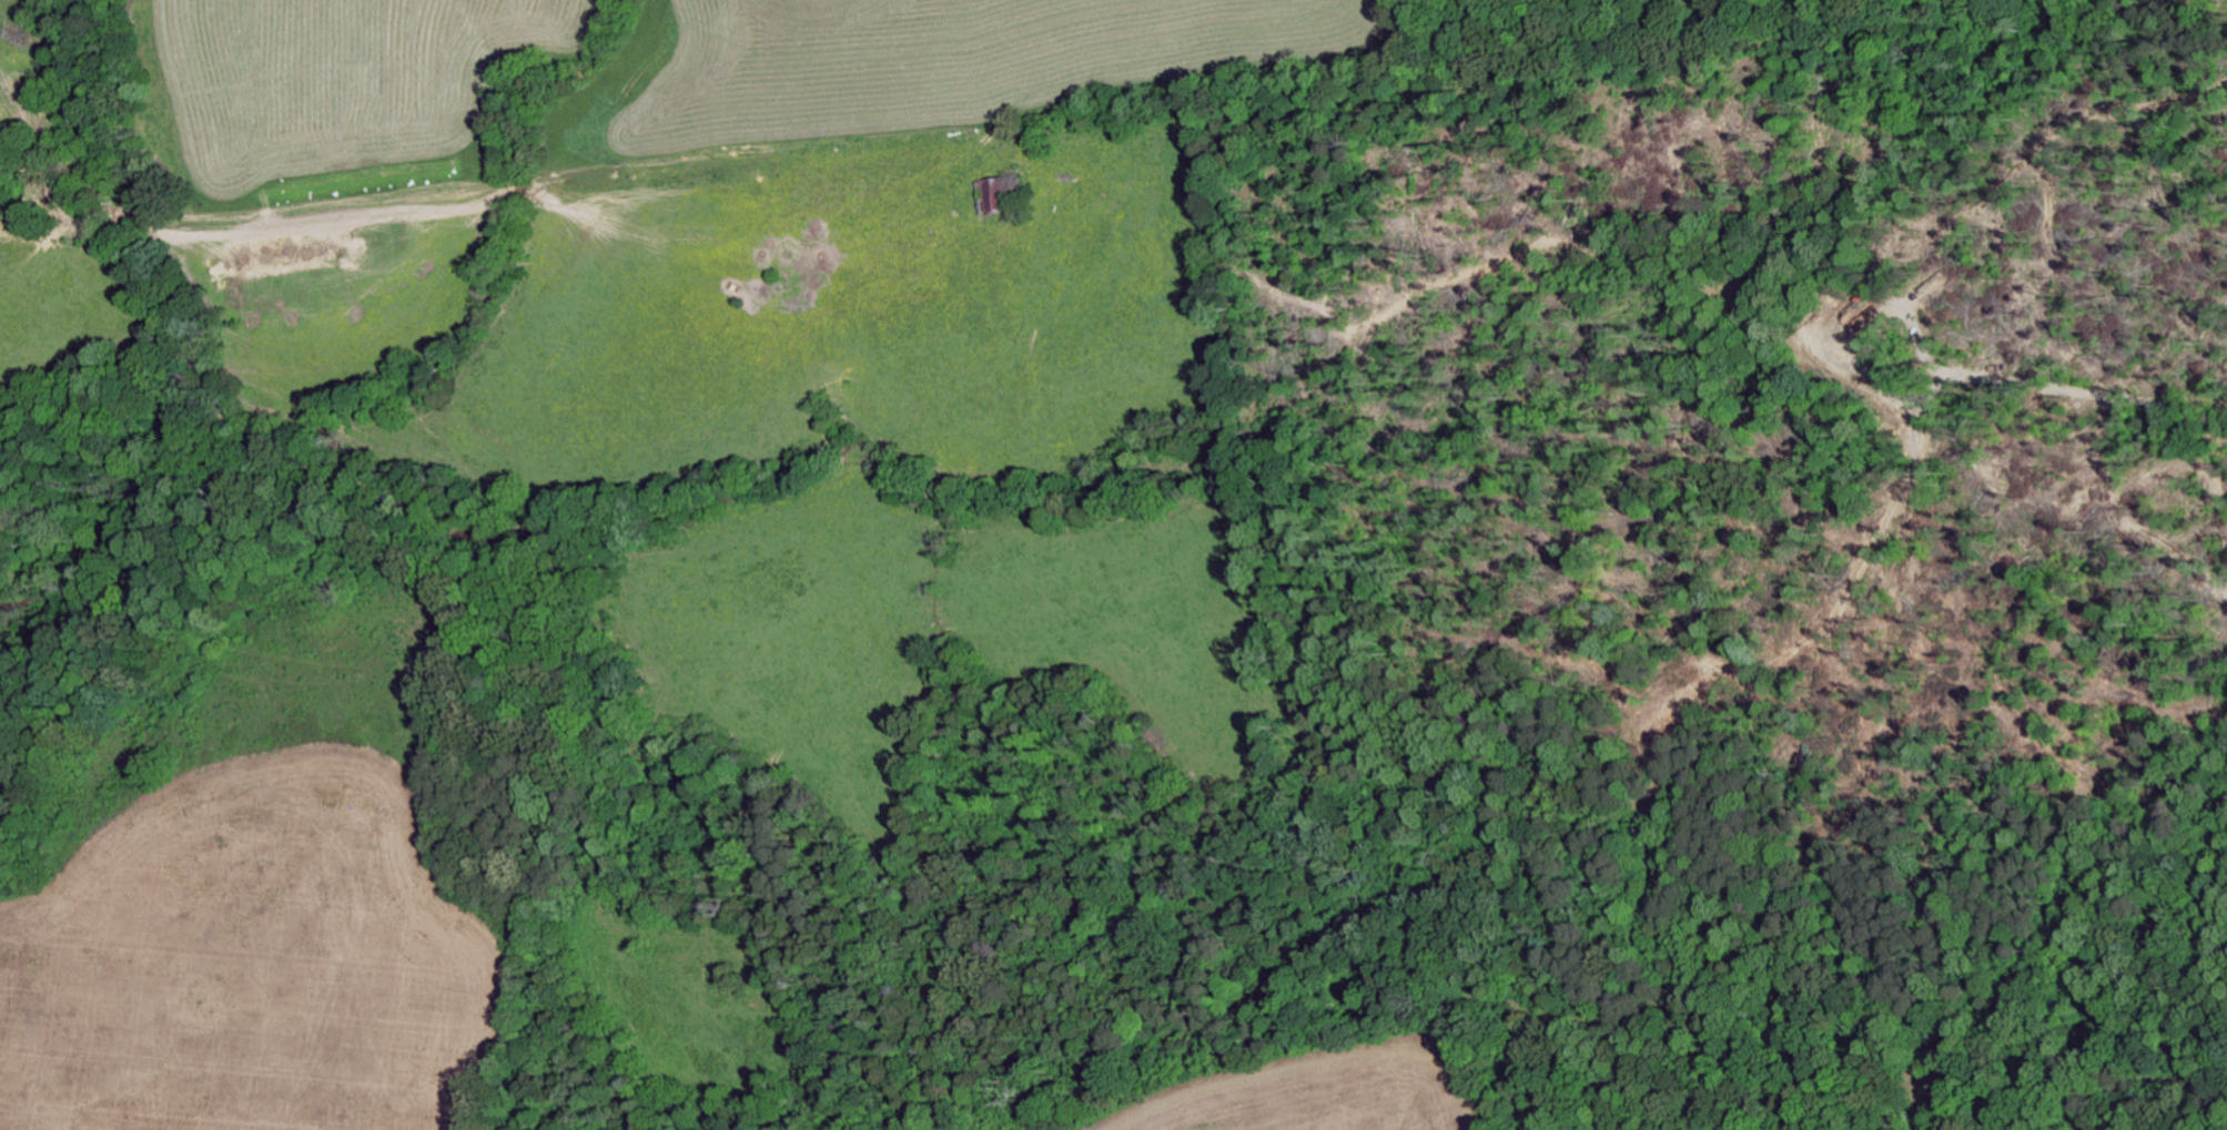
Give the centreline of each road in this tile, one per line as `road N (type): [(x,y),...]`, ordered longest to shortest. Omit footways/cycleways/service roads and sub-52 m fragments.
road 1 (residential): [(141,230),(0,235)]

